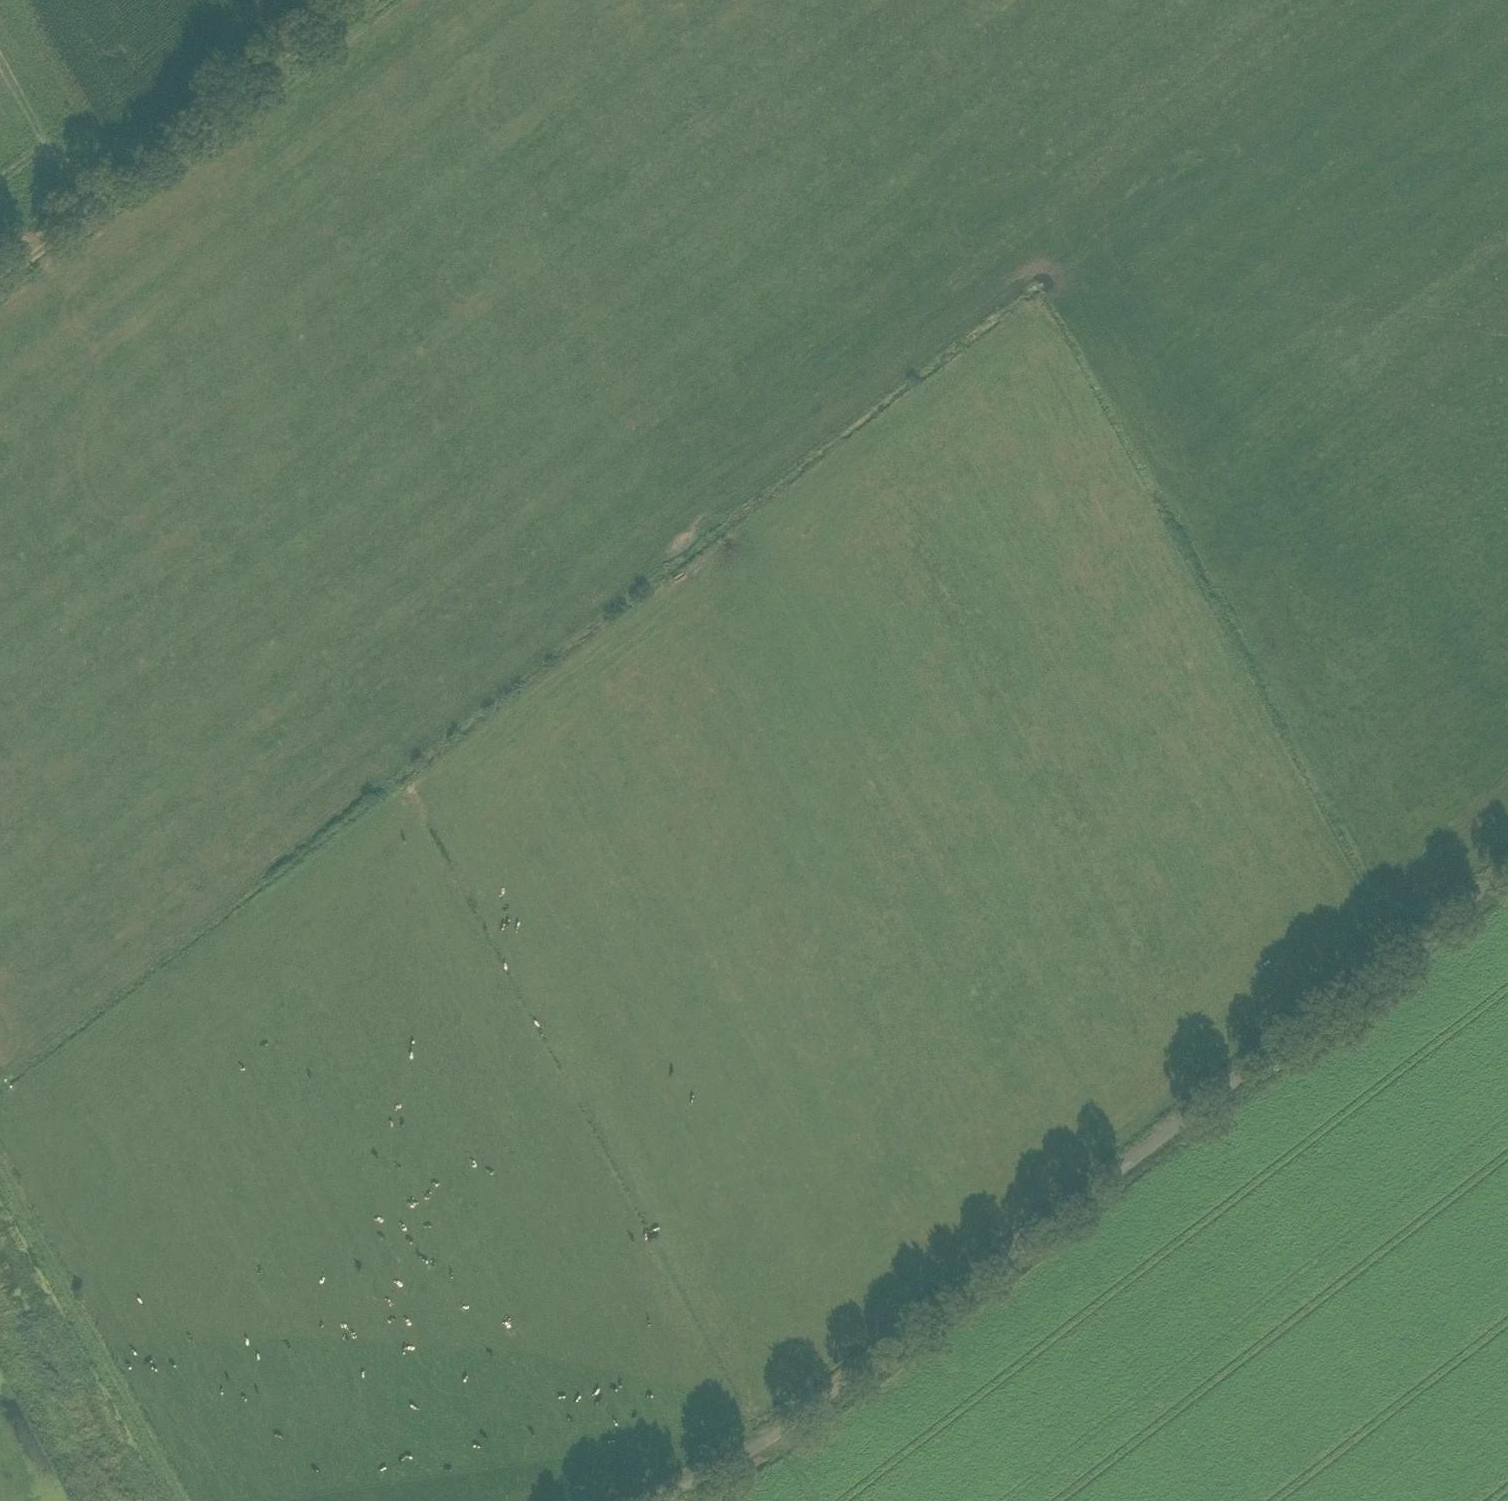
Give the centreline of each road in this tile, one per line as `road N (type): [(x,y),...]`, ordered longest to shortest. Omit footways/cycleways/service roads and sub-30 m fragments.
road 1 (unclassified): [(693,1500),(805,1430),(1507,884)]
road 2 (track): [(0,284),(374,0)]

